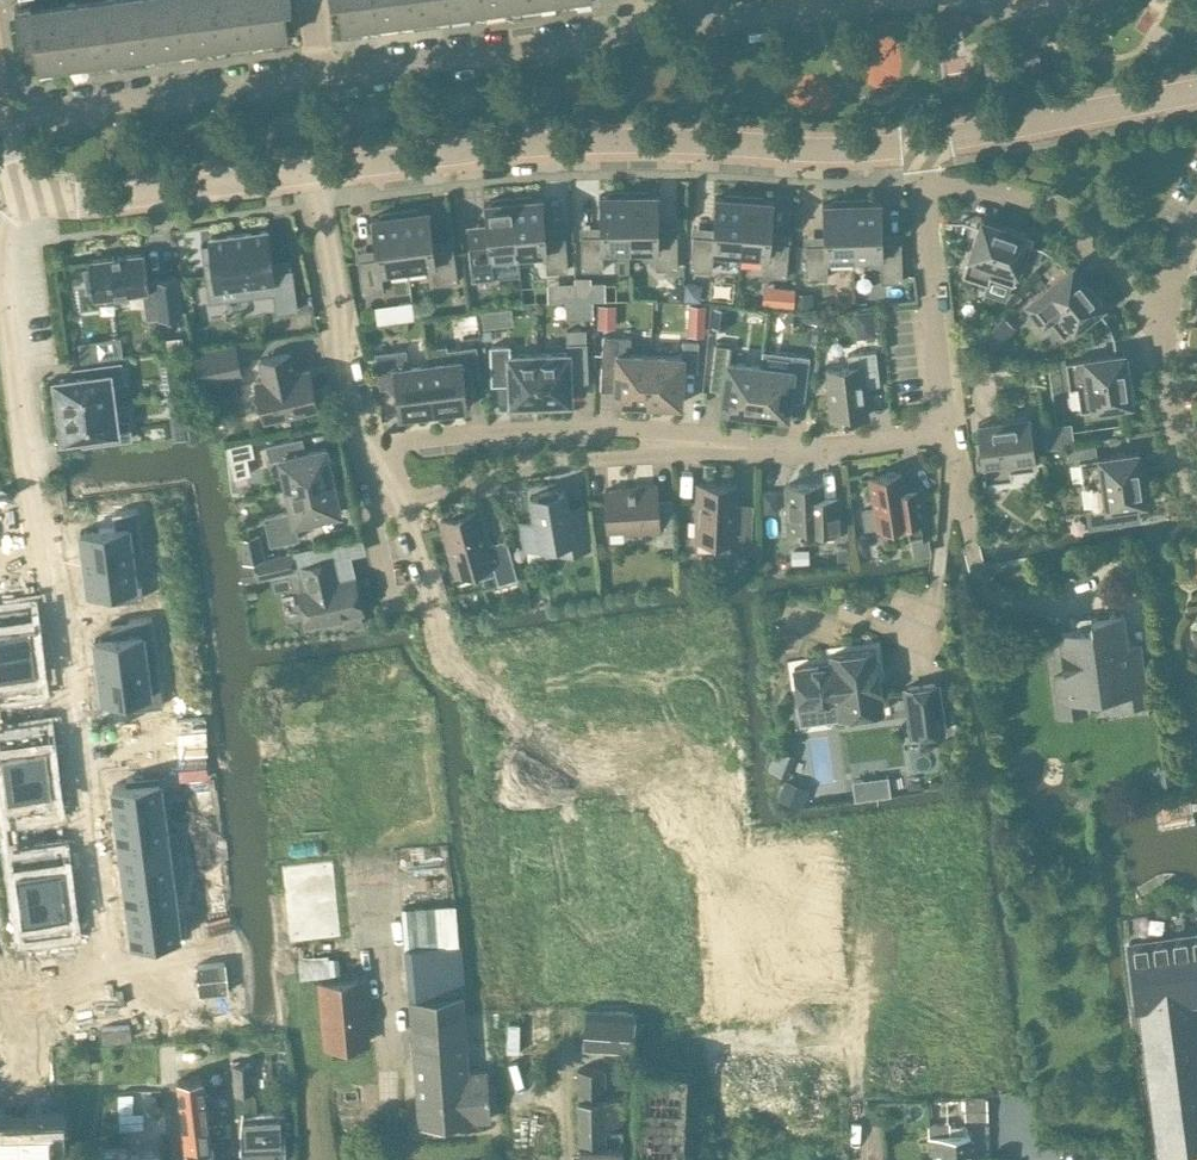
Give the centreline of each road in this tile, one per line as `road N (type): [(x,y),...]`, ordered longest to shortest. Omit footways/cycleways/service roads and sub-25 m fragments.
road 1 (residential): [(0,282),(103,990)]
road 2 (residential): [(313,170),(629,139),(814,151),(919,142)]
road 3 (residential): [(359,448),(595,427),(803,449)]
road 4 (residential): [(405,500),(540,466),(803,449)]
road 5 (residential): [(0,110),(321,70)]
road 6 (residential): [(321,70),(635,30)]
road 7 (residential): [(405,500),(435,587),(432,598),(392,603),(359,448)]
road 8 (residential): [(22,198),(50,202),(313,170)]
road 9 (residential): [(1158,321),(1111,262),(1052,213),(1010,194),(925,184)]
road 10 (residential): [(359,448),(337,349),(341,298),(313,170)]
road 11 (residential): [(919,142),(1196,89)]
road 12 (residential): [(925,184),(945,431)]
road 13 (residential): [(1158,321),(1170,412),(1196,494)]
road 14 (residential): [(697,19),(843,0)]
road 15 (residential): [(803,449),(945,431)]
road 16 (residential): [(955,468),(935,596)]

